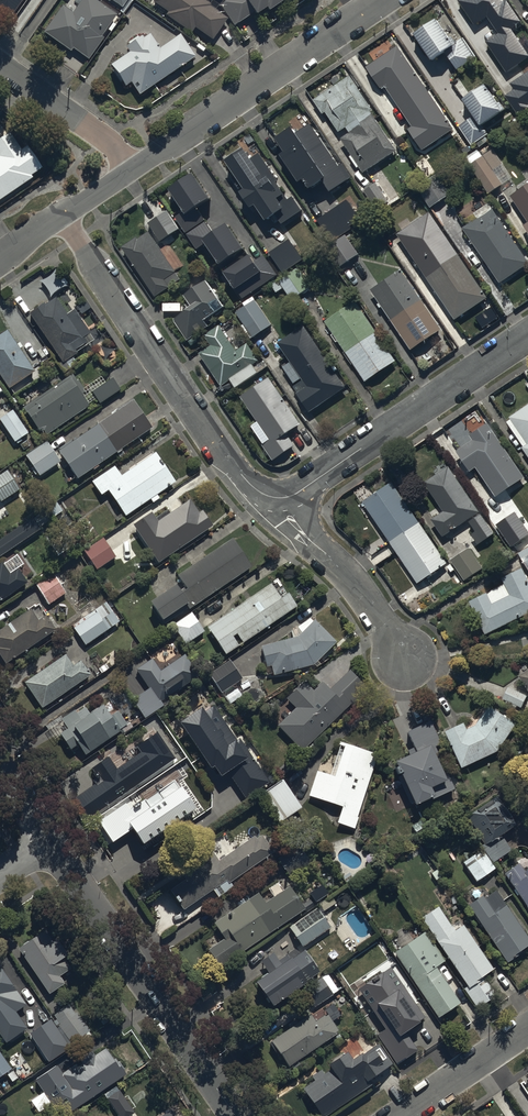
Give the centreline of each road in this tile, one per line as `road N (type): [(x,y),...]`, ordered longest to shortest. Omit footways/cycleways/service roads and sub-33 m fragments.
road 1 (residential): [(63,216),(271,512)]
road 2 (residential): [(49,841),(237,1115)]
road 3 (residential): [(271,512),(527,335)]
road 4 (residential): [(131,171),(383,0)]
road 5 (residential): [(271,512),(371,611),(415,673)]
road 6 (residential): [(0,64),(107,139),(131,171)]
road 7 (residential): [(401,1115),(527,1029)]

